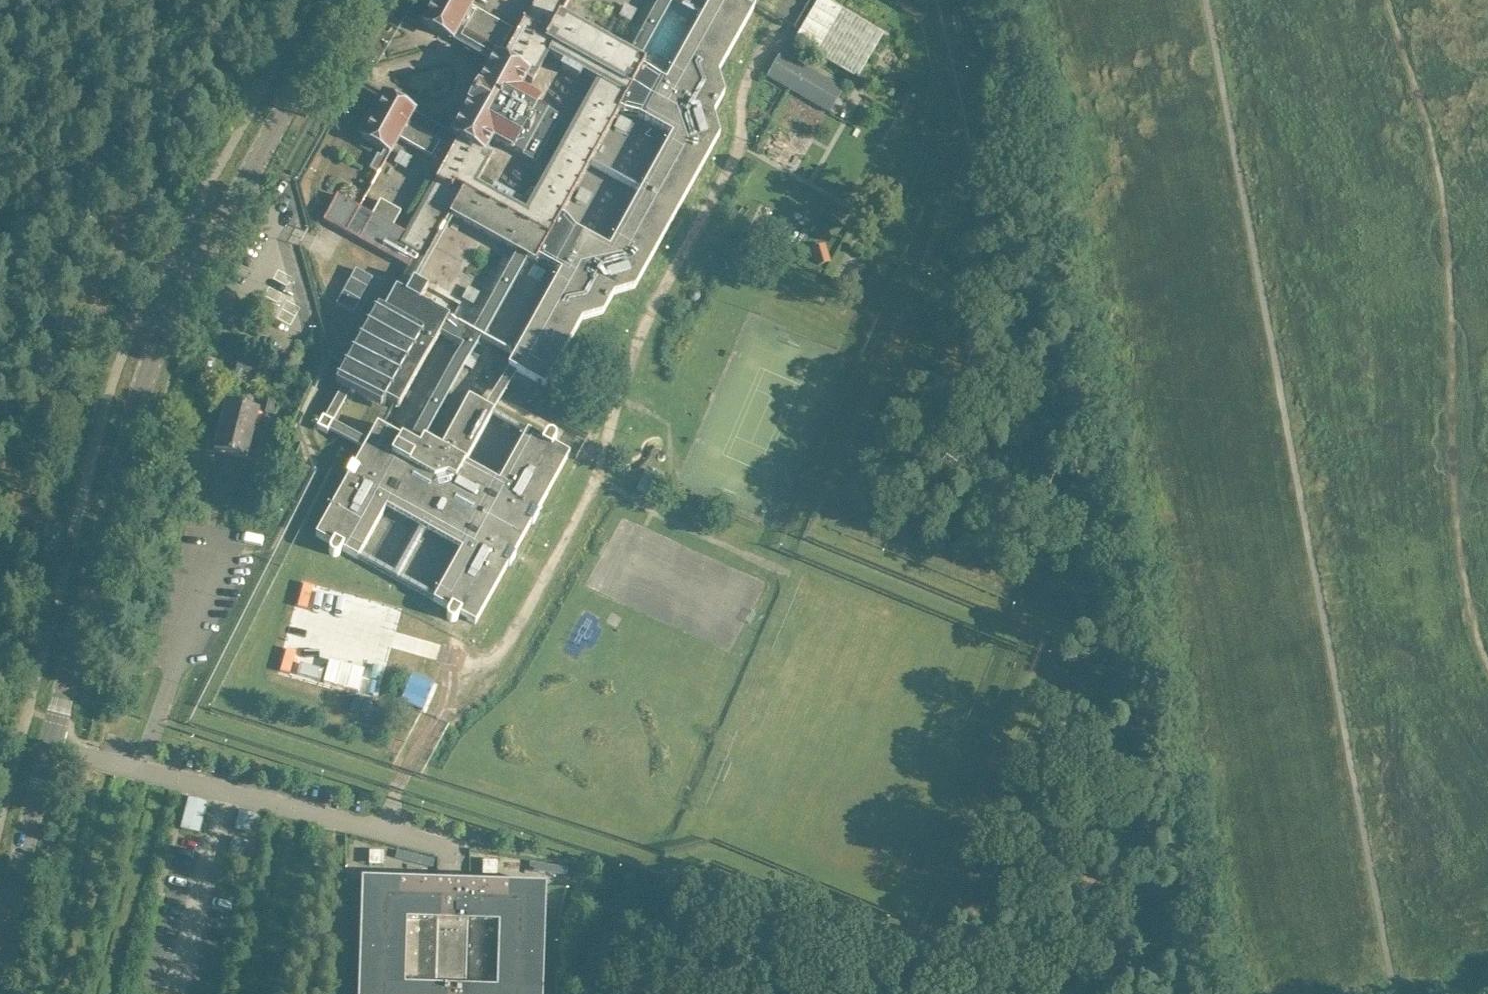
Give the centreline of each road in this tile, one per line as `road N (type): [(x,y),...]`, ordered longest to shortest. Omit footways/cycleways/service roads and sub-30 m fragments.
road 1 (tertiary): [(0,977),(154,375),(351,0)]

